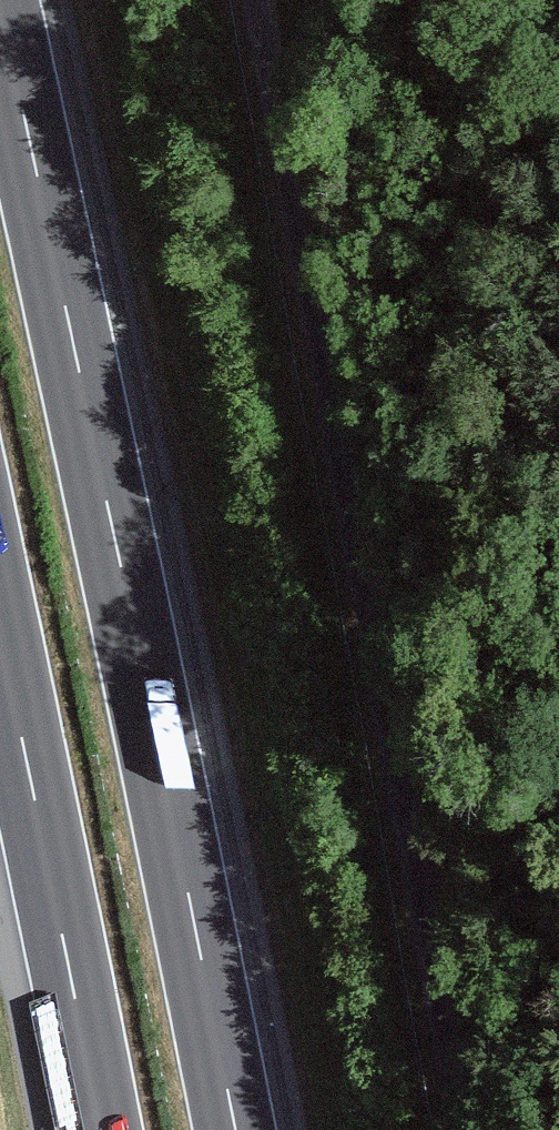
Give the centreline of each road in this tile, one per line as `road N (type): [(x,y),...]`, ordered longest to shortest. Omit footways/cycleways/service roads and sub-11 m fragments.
road 1 (unclassified): [(464,1129),(258,0)]
road 2 (motorway): [(235,1129),(0,7)]
road 3 (motorway): [(0,639),(100,1129)]

